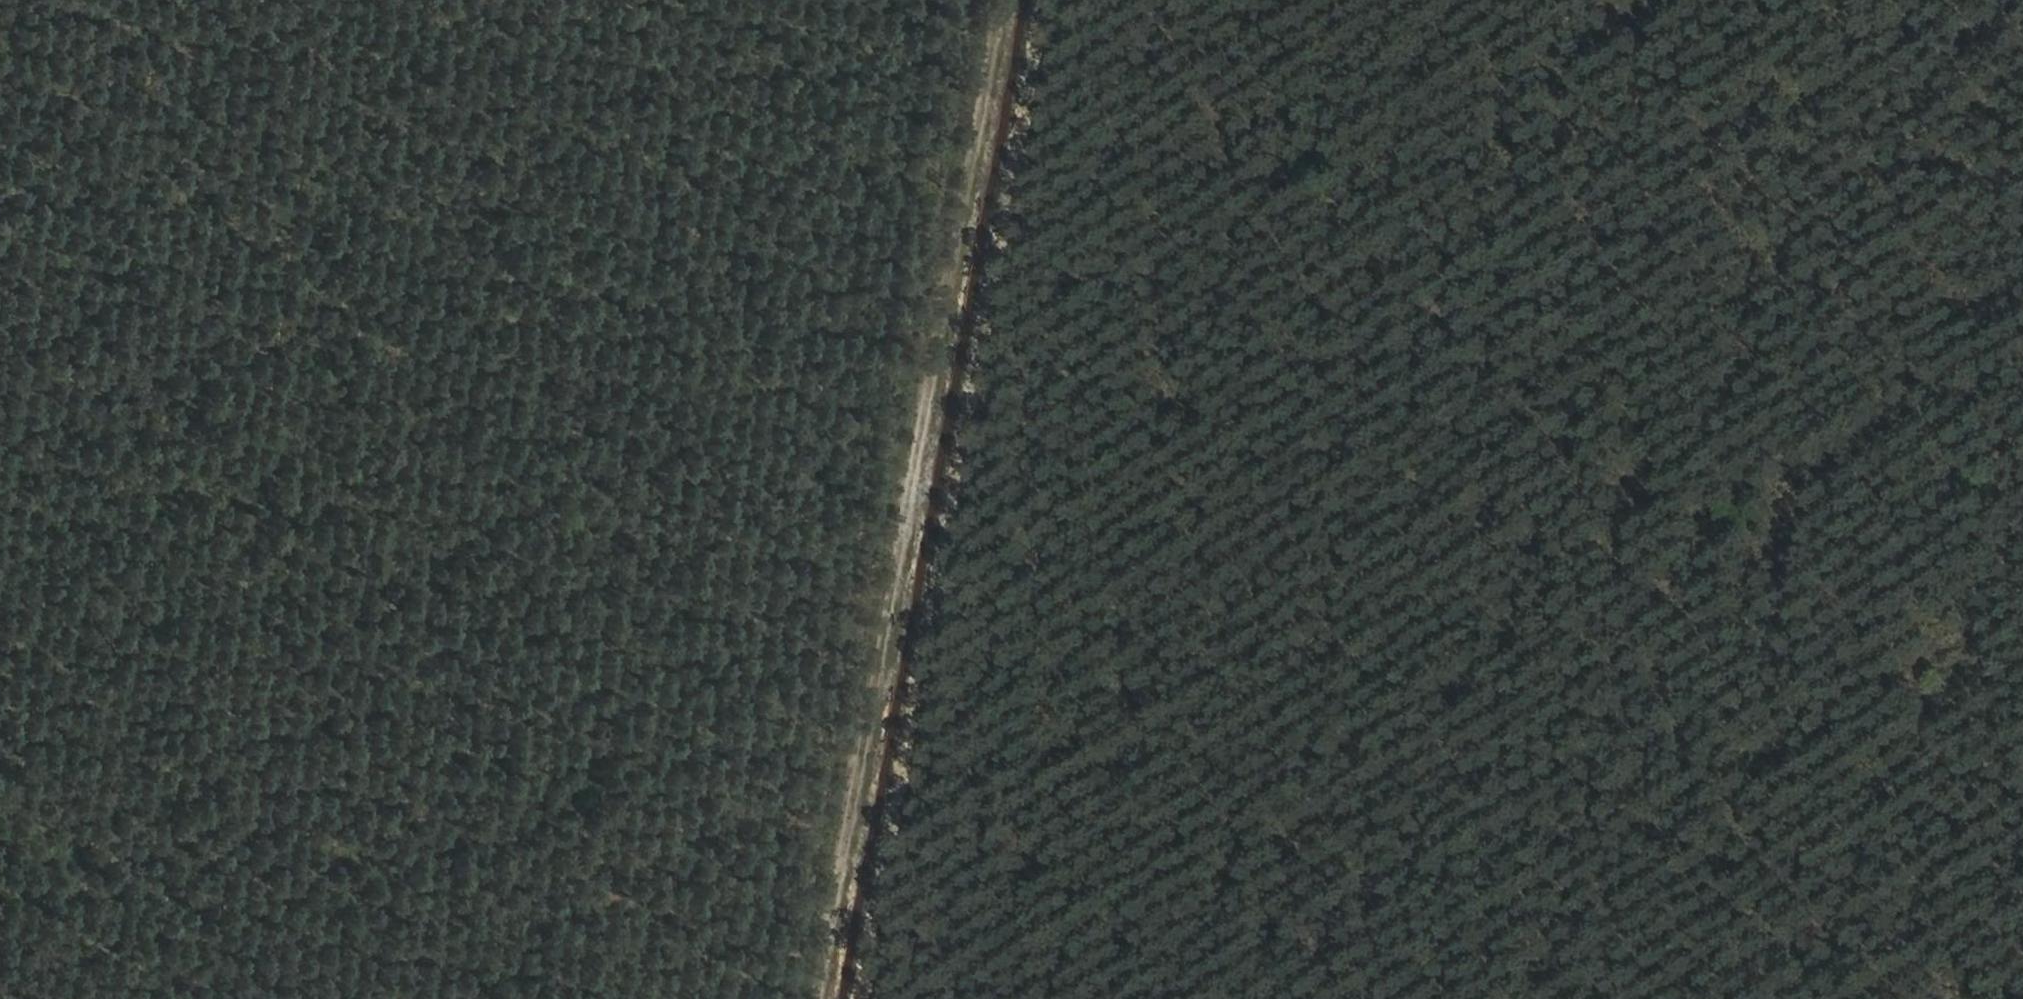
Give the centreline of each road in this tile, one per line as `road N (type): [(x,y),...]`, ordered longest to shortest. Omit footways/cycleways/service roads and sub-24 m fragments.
road 1 (track): [(819,998),(999,0)]

